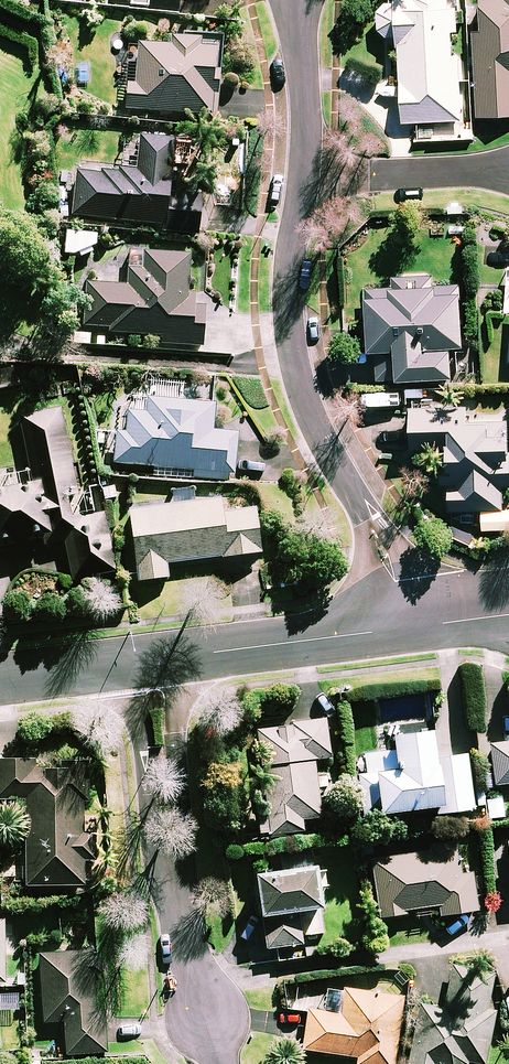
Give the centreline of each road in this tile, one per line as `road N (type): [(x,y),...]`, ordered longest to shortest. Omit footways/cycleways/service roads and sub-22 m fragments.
road 1 (residential): [(305,180),(288,310),(297,374),(373,531),(401,629)]
road 2 (residential): [(222,1063),(186,953),(151,660)]
road 3 (residential): [(401,629),(151,660)]
road 4 (residential): [(508,171),(305,180)]
road 5 (residential): [(296,0),(305,180)]
road 6 (residential): [(151,660),(0,680)]

